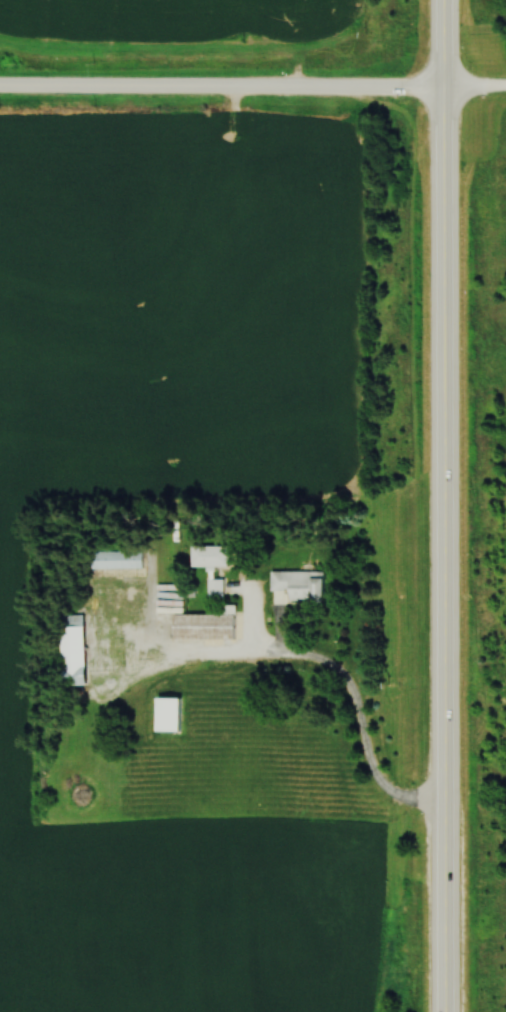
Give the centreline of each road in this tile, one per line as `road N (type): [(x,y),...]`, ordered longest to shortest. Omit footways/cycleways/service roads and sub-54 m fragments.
road 1 (trunk): [(443,1011),(446,0)]
road 2 (residential): [(446,89),(0,89)]

